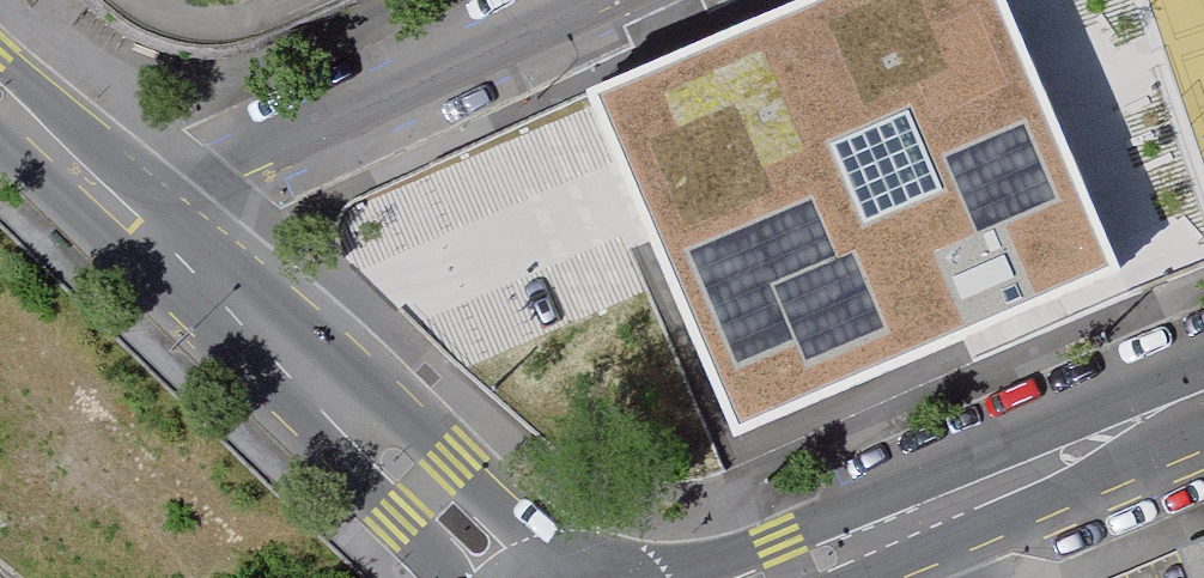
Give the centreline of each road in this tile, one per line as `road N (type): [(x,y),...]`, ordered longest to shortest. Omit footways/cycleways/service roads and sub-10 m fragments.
road 1 (tertiary): [(512,577),(271,339),(130,220)]
road 2 (residential): [(582,0),(130,220)]
road 3 (tertiary): [(734,577),(973,493)]
road 4 (tertiary): [(973,493),(1203,400)]
road 5 (tertiary): [(130,220),(0,104)]

